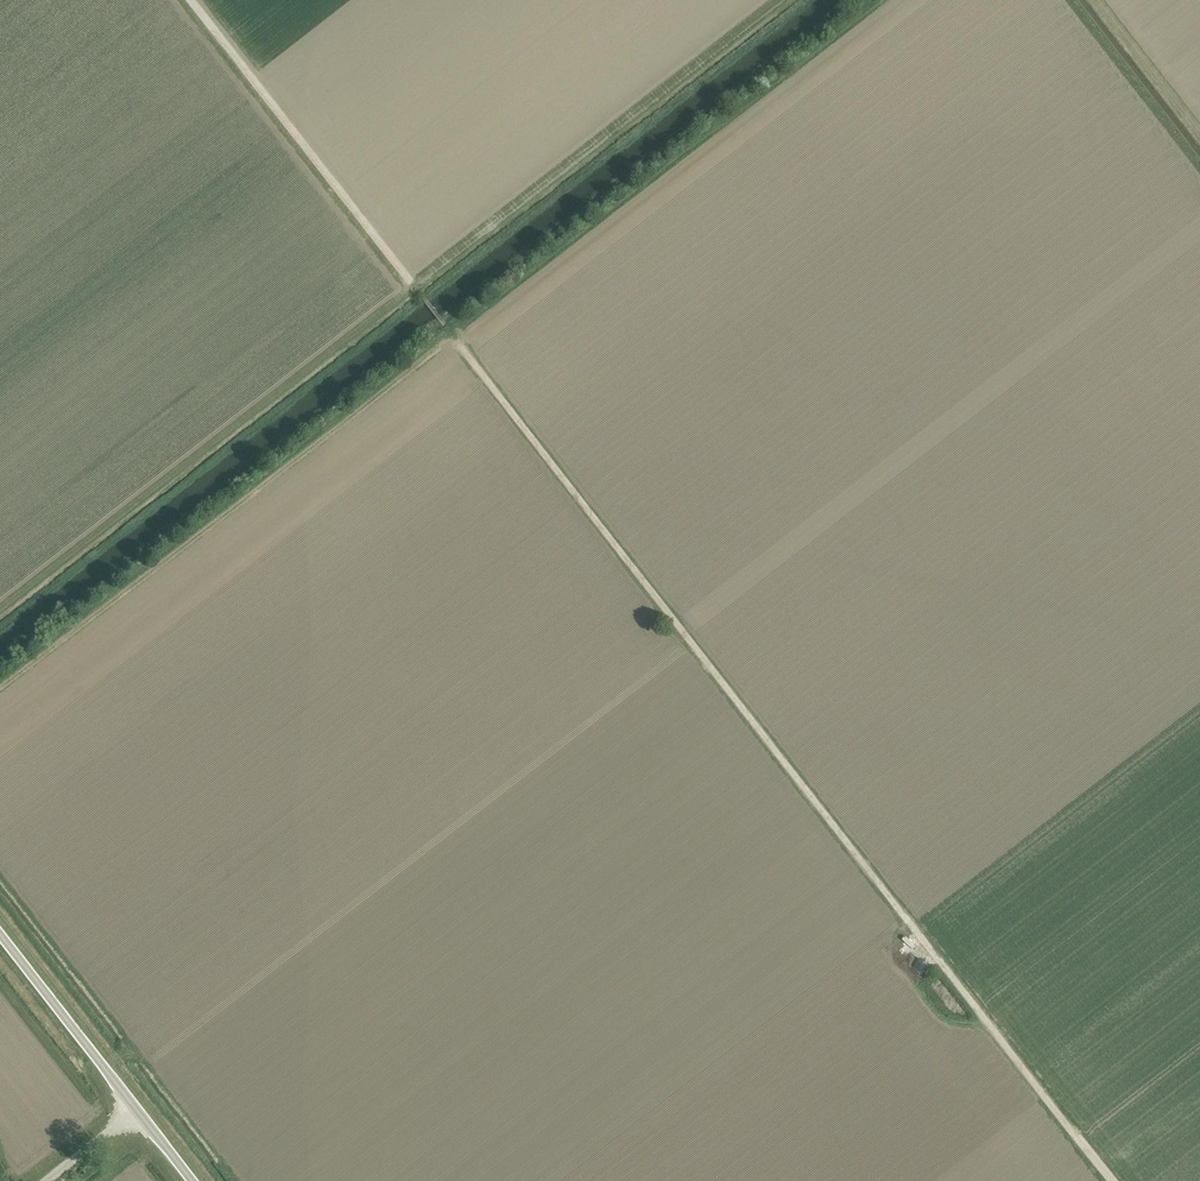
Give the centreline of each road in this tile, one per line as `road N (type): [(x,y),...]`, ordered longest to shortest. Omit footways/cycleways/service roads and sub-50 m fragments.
road 1 (unclassified): [(188,1180),(0,937)]

